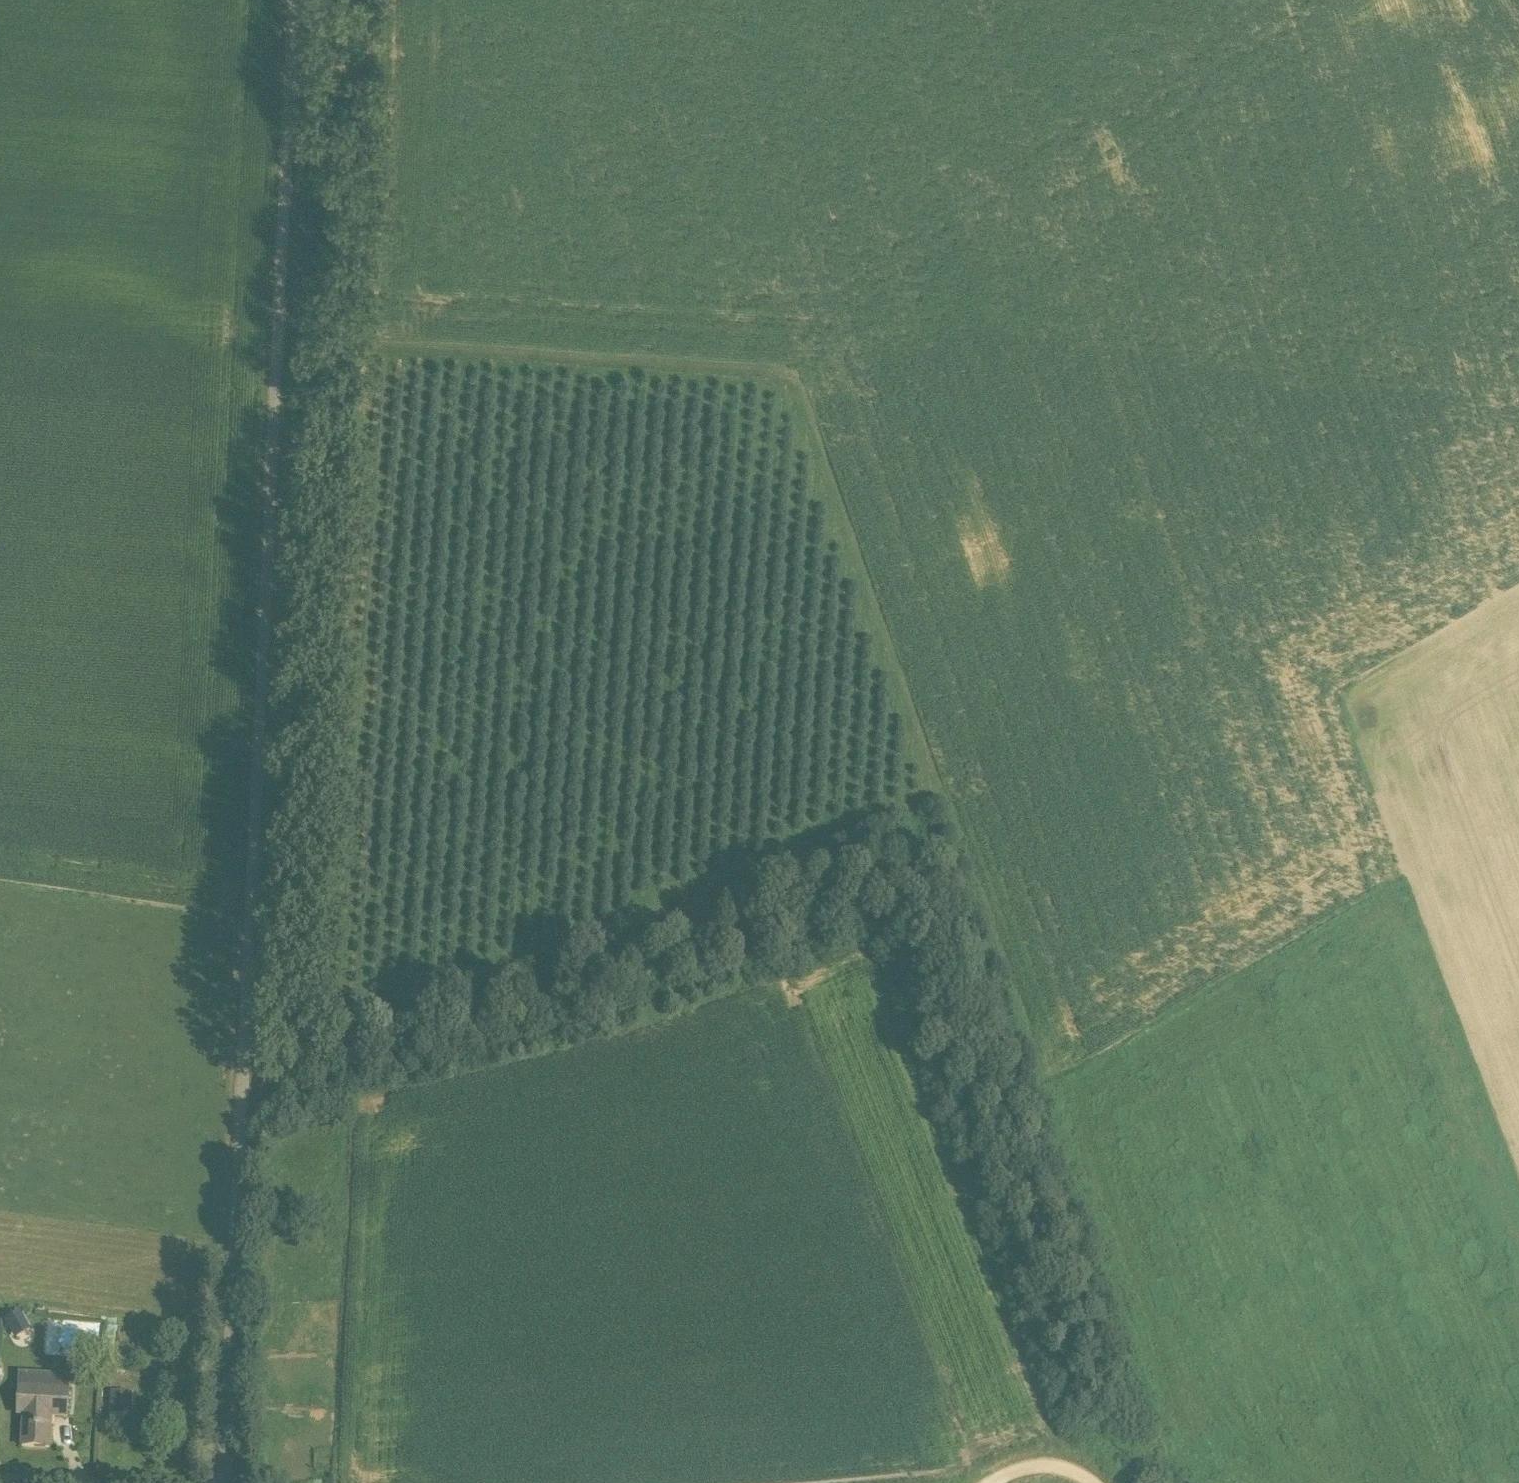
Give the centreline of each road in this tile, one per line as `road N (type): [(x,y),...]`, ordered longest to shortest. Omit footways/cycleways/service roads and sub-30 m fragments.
road 1 (unclassified): [(220,1482),(283,0)]
road 2 (track): [(1102,1482),(1057,1461),(993,1482)]

